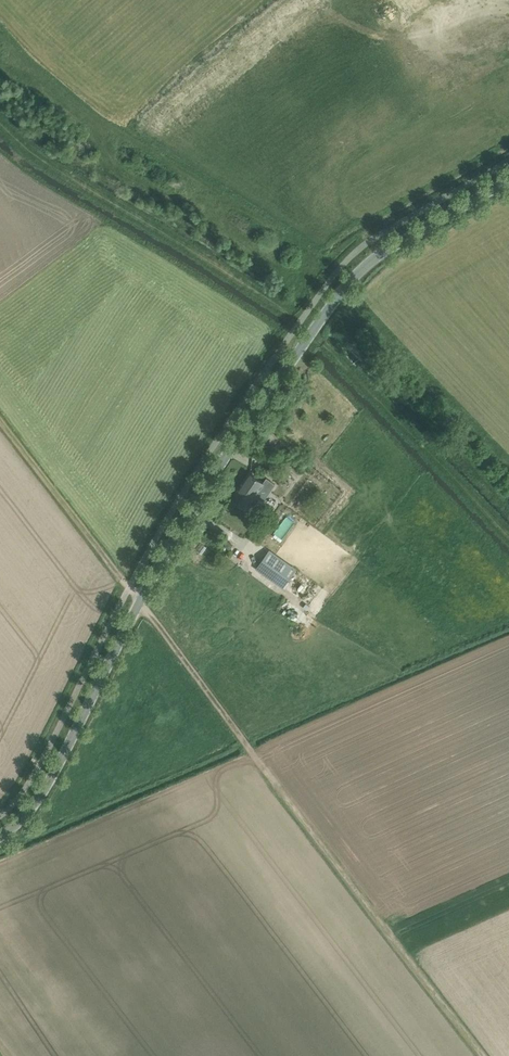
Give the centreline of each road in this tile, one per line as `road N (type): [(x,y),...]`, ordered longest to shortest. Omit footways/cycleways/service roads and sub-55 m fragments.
road 1 (tertiary): [(0,836),(40,799),(140,600),(311,333),(383,253),(508,180)]
road 2 (track): [(491,1055),(0,418)]

